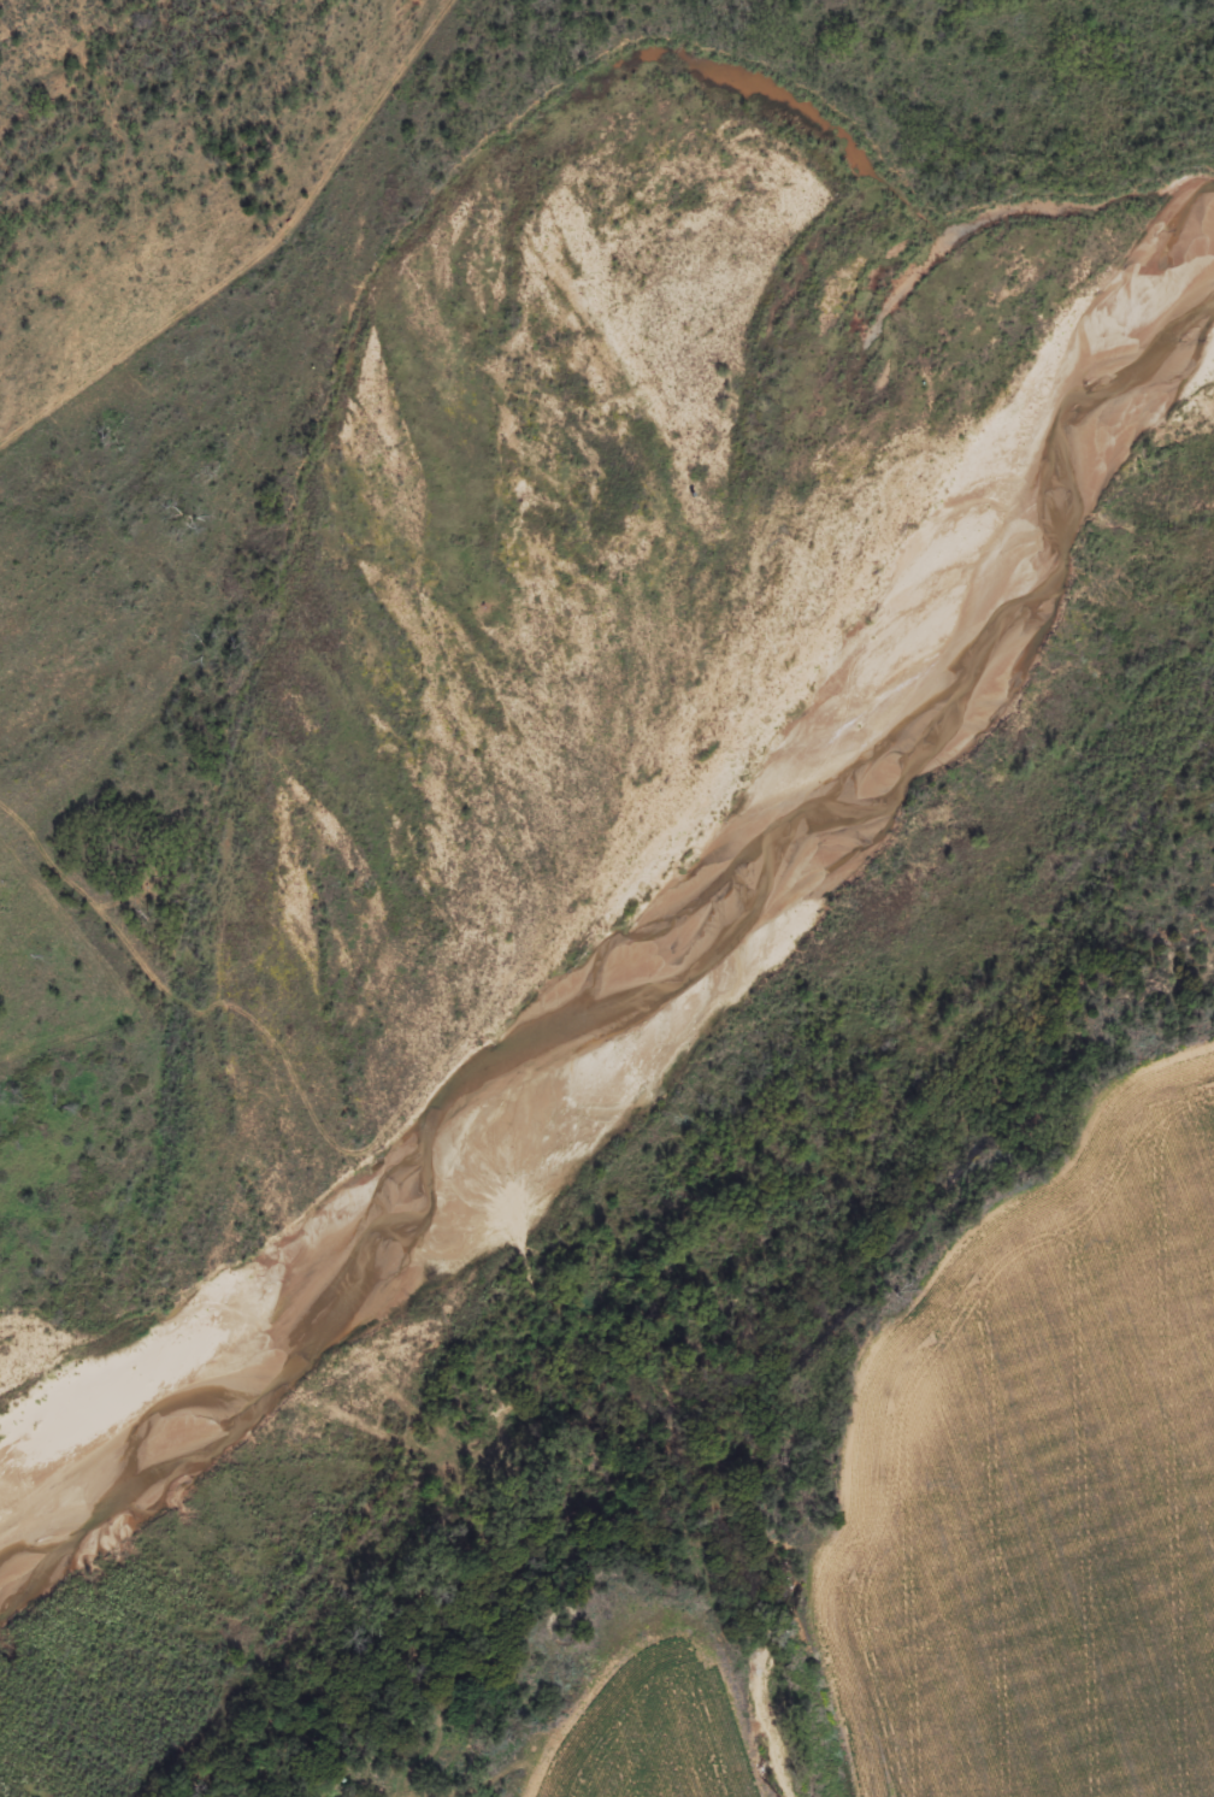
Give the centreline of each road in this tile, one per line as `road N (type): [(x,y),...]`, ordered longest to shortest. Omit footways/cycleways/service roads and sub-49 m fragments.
road 1 (residential): [(0,864),(212,1071),(329,1238)]

